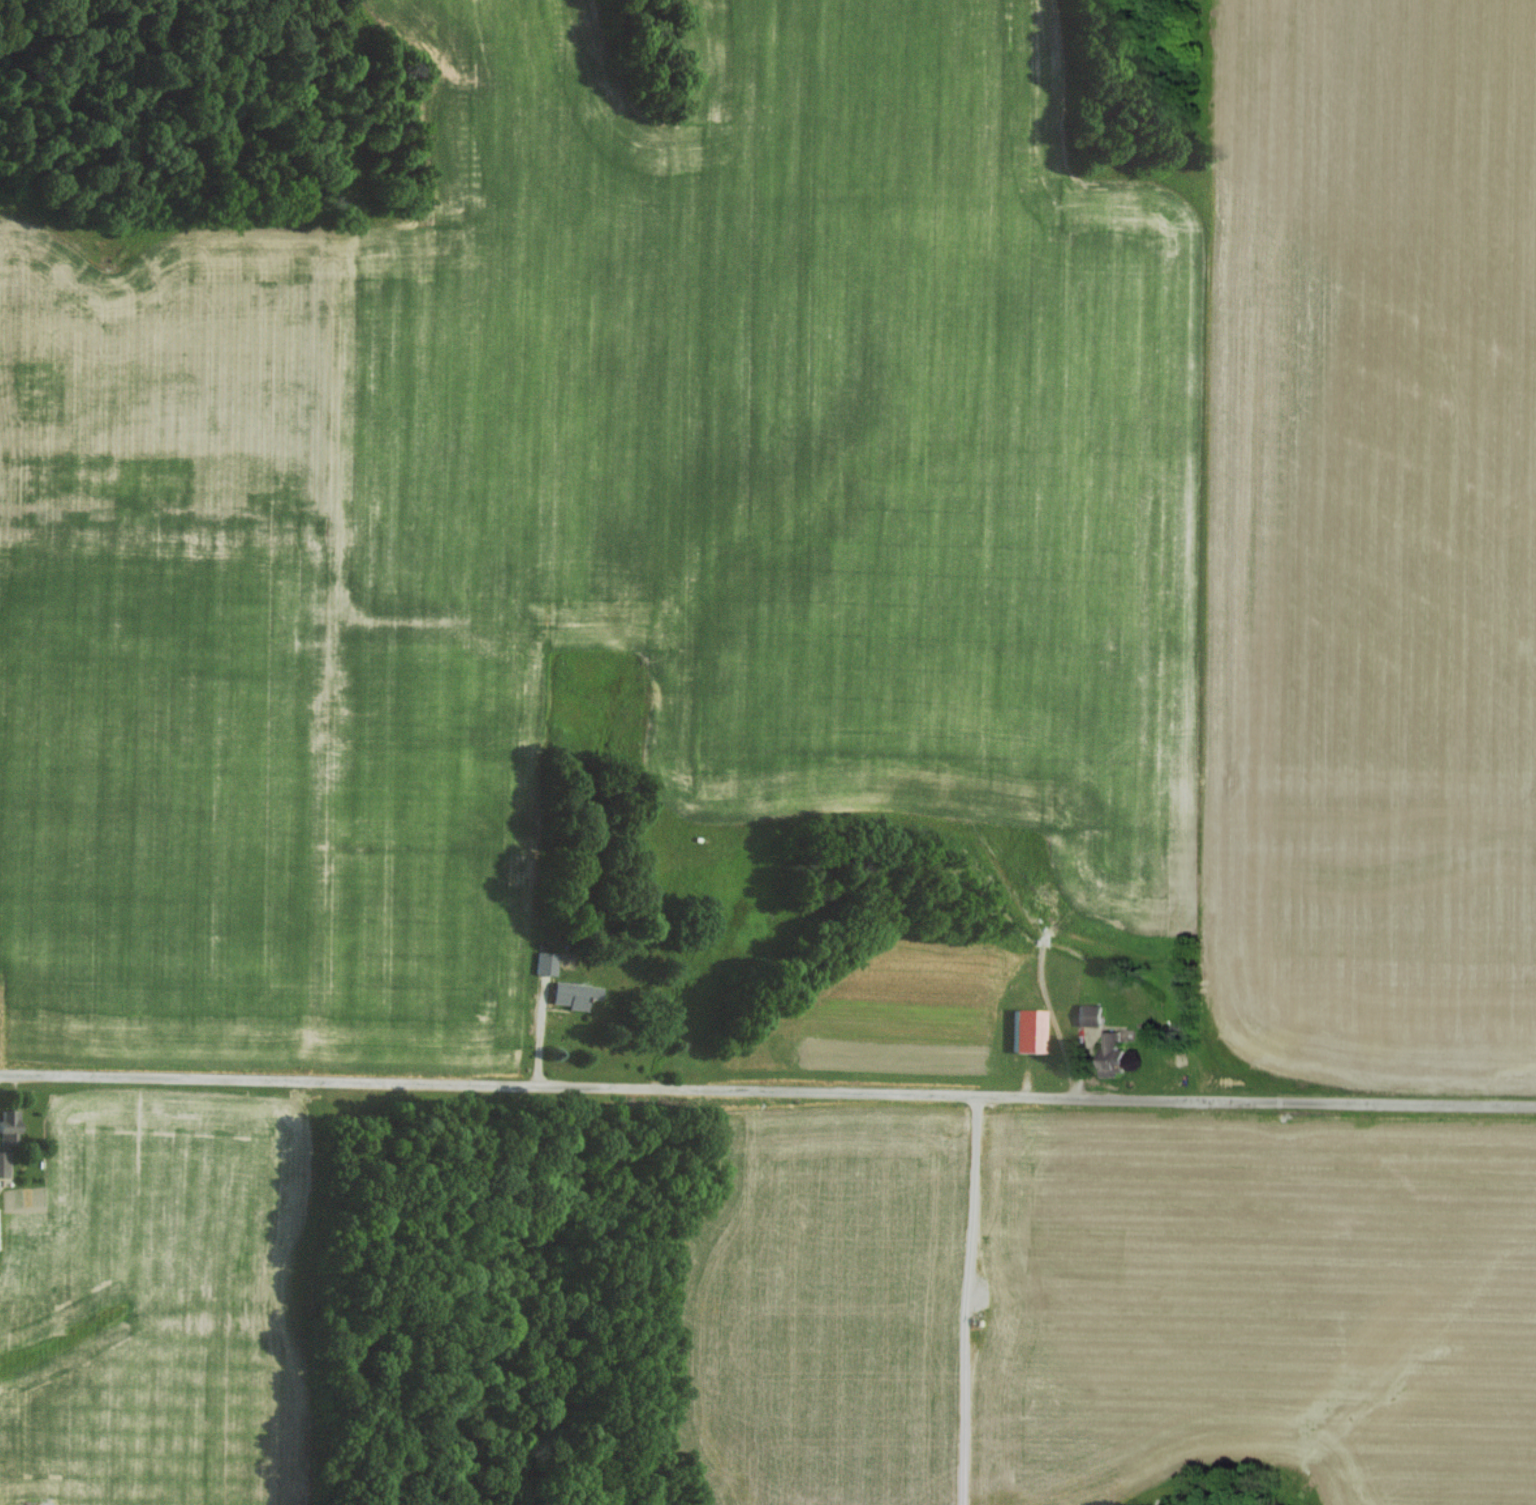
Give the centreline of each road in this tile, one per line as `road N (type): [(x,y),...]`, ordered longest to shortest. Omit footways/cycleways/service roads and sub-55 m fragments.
road 1 (residential): [(0,1073),(1535,1108)]
road 2 (residential): [(977,1099),(964,1504)]

